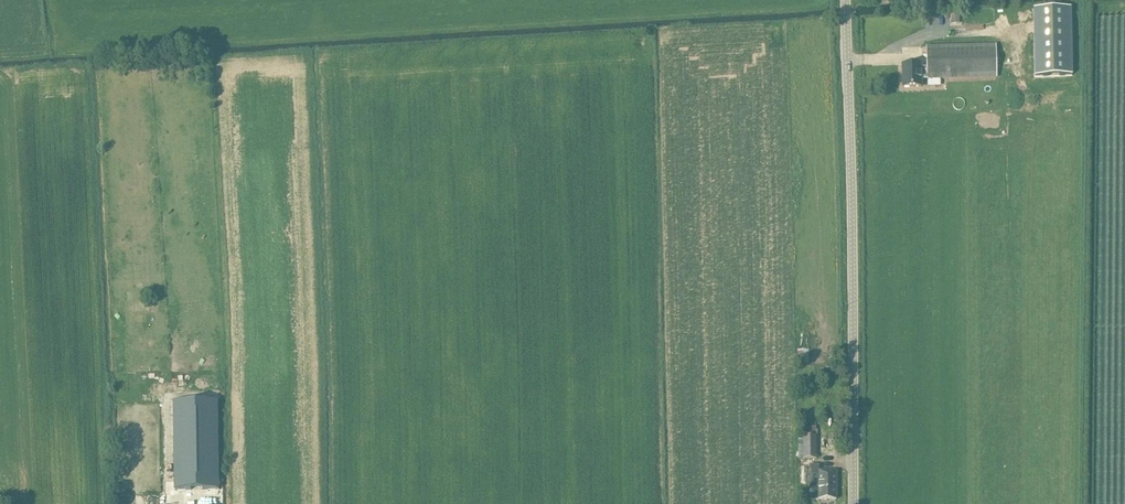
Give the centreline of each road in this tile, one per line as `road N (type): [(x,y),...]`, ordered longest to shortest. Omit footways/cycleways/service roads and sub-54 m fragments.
road 1 (unclassified): [(854,503),(845,0)]

